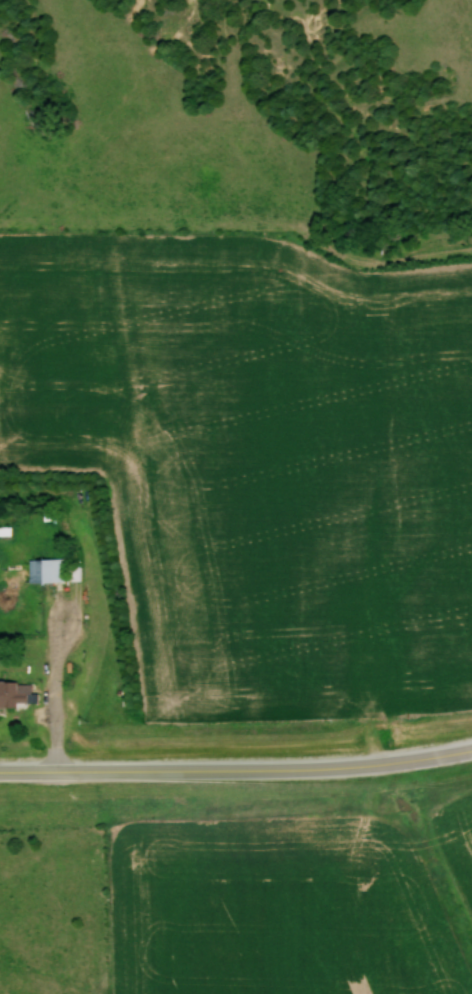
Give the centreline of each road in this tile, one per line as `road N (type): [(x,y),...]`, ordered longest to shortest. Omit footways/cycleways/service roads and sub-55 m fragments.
road 1 (secondary): [(471,749),(349,768),(0,769)]

